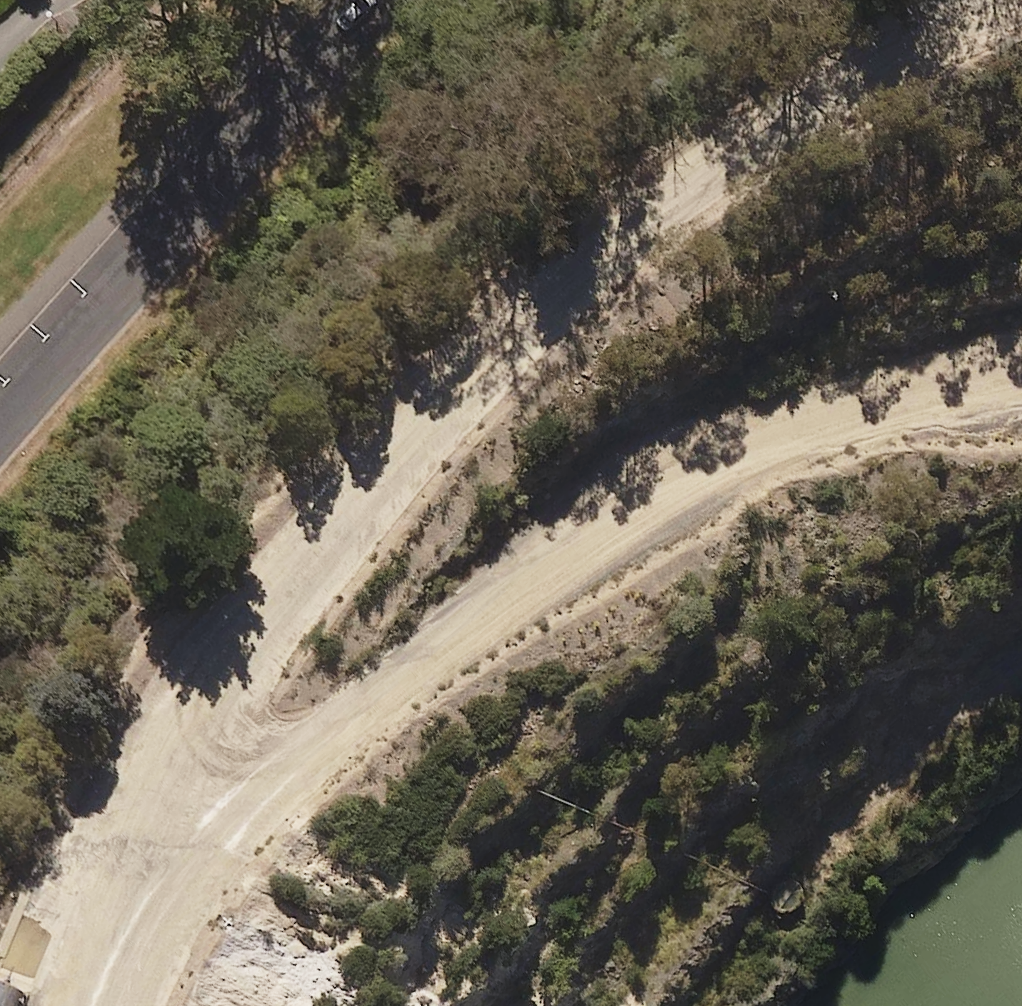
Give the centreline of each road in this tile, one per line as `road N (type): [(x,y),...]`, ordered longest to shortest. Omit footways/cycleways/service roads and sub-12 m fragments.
road 1 (track): [(100,1005),(152,821),(260,621),(578,272),(988,0)]
road 2 (track): [(104,987),(169,886),(282,769),(675,473),(853,405),(1021,367)]
road 3 (tertiary): [(366,0),(0,418)]
road 4 (track): [(817,872),(894,782),(1021,685)]

